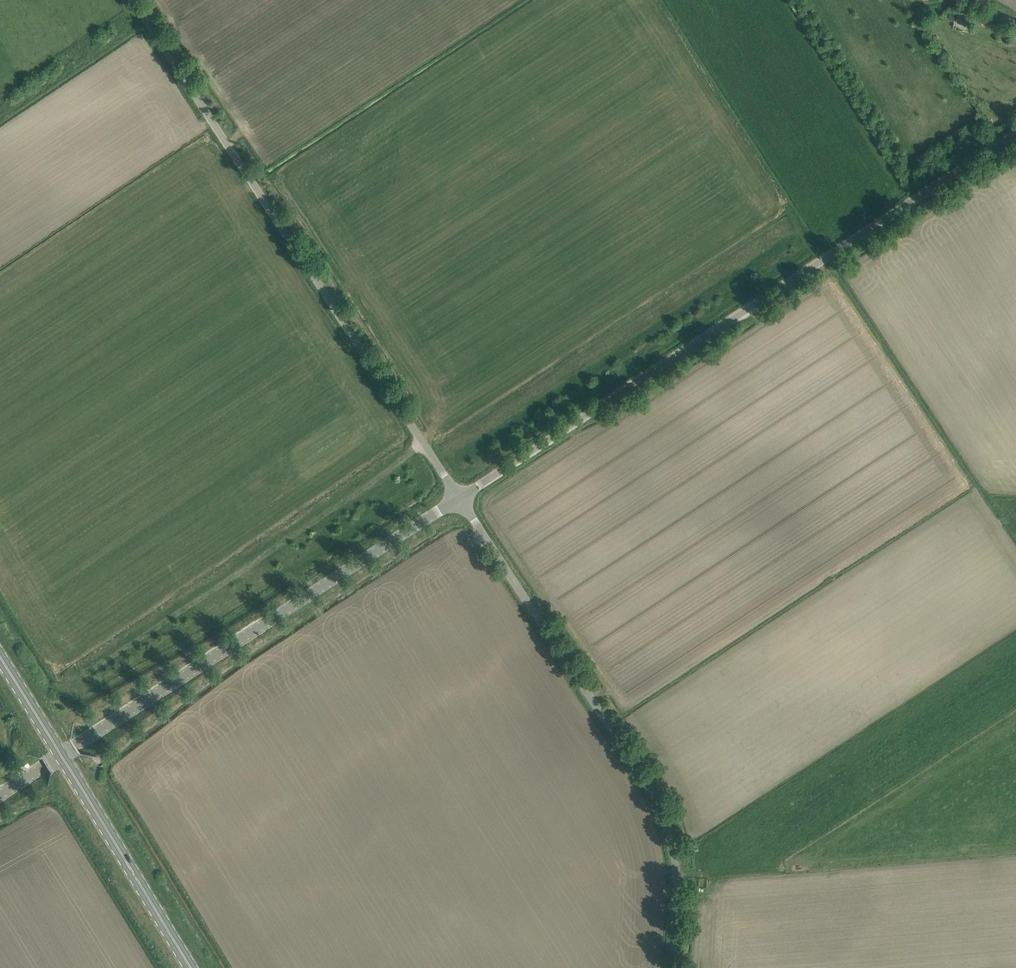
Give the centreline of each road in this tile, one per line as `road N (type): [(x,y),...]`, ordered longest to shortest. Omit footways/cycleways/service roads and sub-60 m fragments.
road 1 (unclassified): [(461,498),(1015,135)]
road 2 (unclassified): [(461,498),(133,0)]
road 3 (unclassified): [(461,498),(0,797)]
road 4 (unclassified): [(673,967),(677,861),(653,787),(461,498)]
road 5 (secondary): [(189,967),(0,661)]

